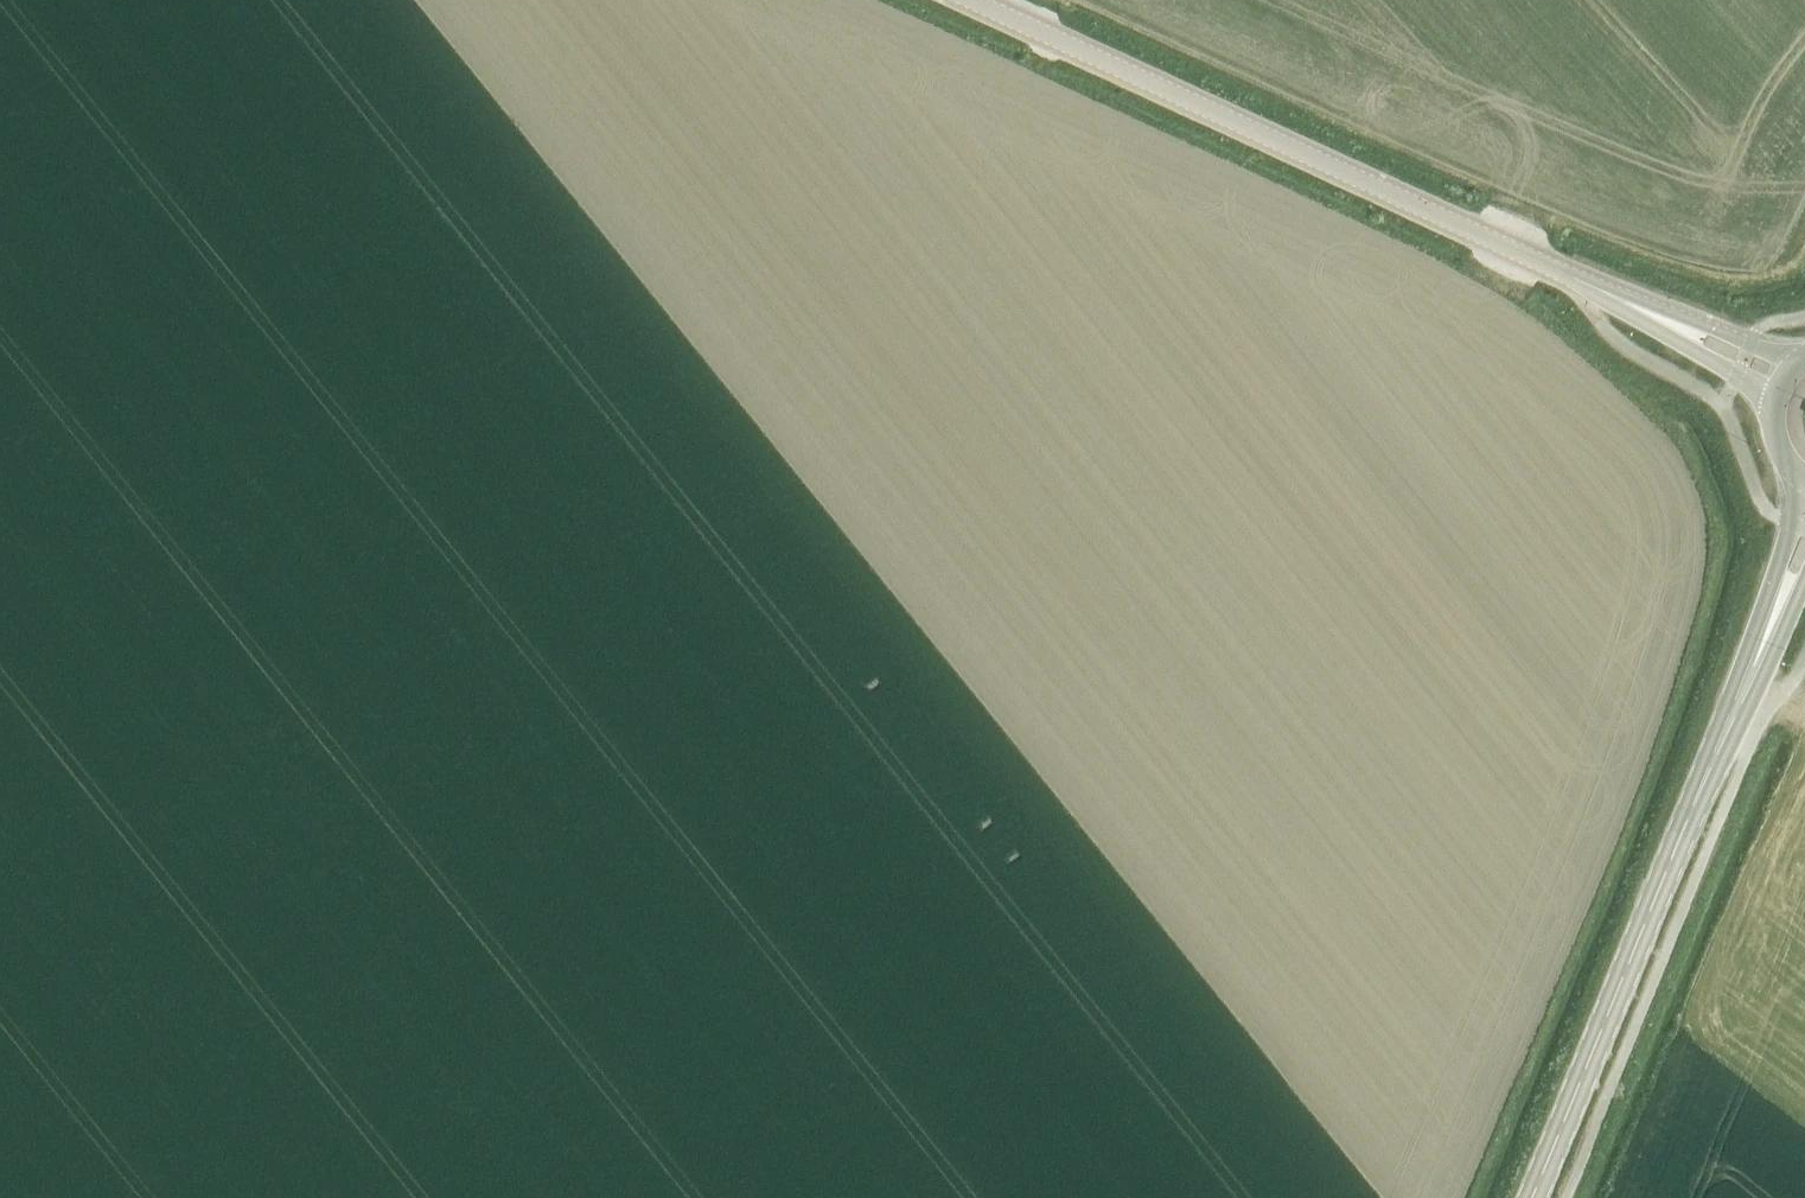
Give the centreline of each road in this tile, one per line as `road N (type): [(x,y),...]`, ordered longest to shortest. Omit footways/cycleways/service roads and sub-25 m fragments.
road 1 (tertiary): [(1671,325),(964,0)]
road 2 (secondary): [(1775,612),(1535,1197)]
road 3 (secondary): [(1804,475),(1779,561),(1775,612)]
road 4 (tertiary): [(1798,365),(1711,328),(1671,325)]
road 5 (tertiary): [(1671,325),(1698,352),(1777,400)]

